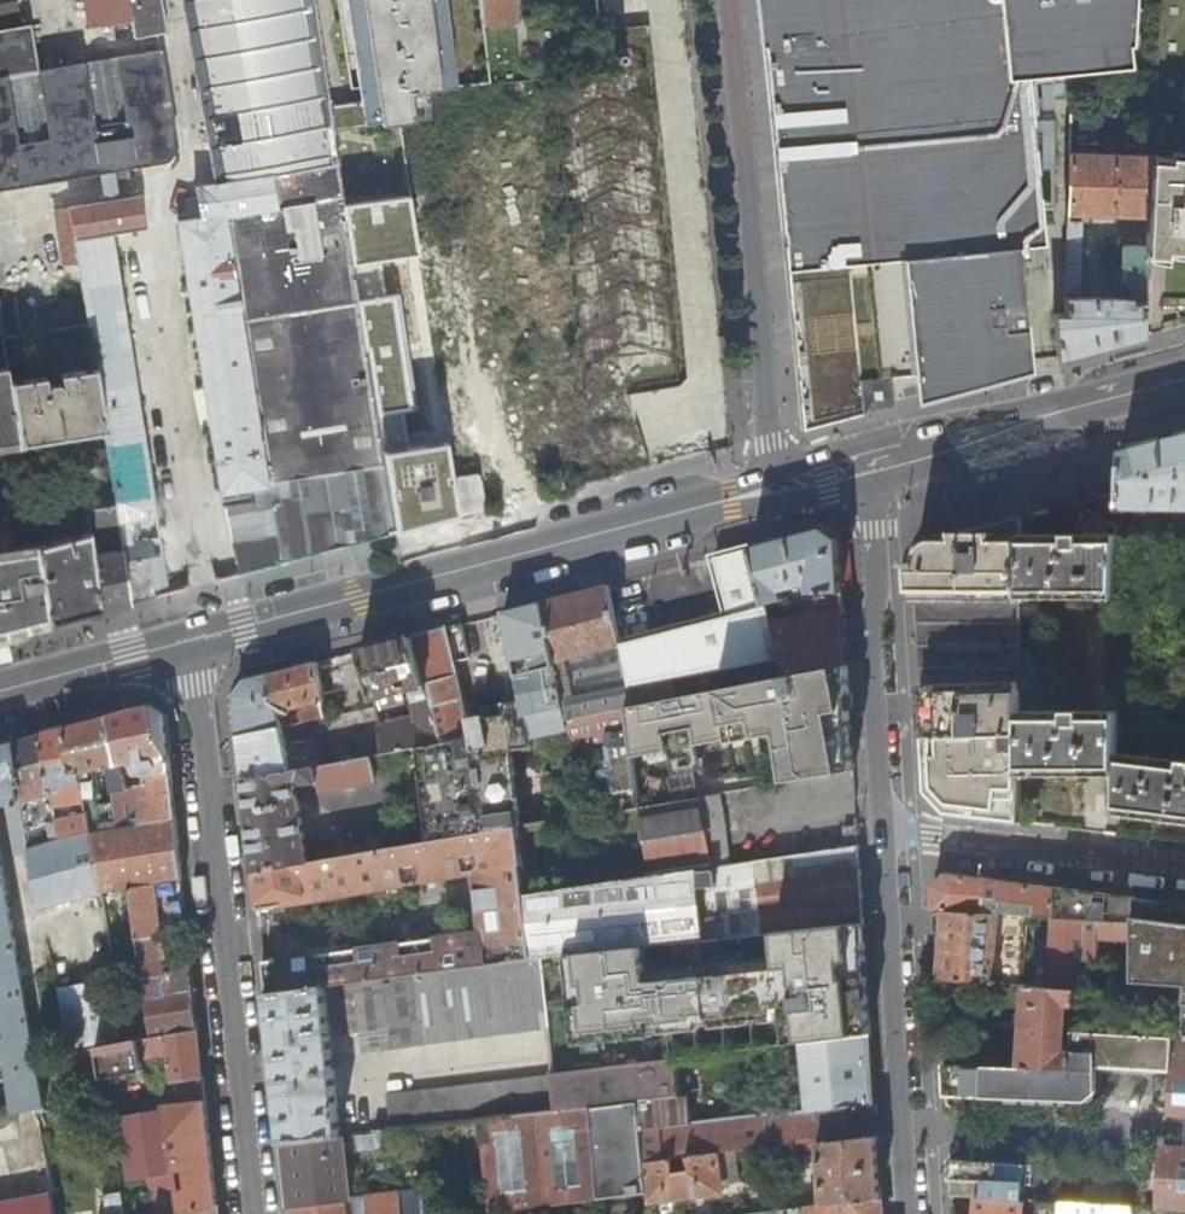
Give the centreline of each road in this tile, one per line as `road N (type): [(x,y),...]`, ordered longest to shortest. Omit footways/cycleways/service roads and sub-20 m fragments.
road 1 (primary): [(782,489),(192,640)]
road 2 (residential): [(192,640),(252,1213)]
road 3 (residential): [(782,489),(766,405),(729,0)]
road 4 (residential): [(864,467),(890,849)]
road 5 (residential): [(890,849),(912,1213)]
road 6 (primary): [(1184,382),(864,467)]
road 7 (unclassified): [(890,849),(1184,881)]
road 8 (primary): [(192,640),(0,691)]

